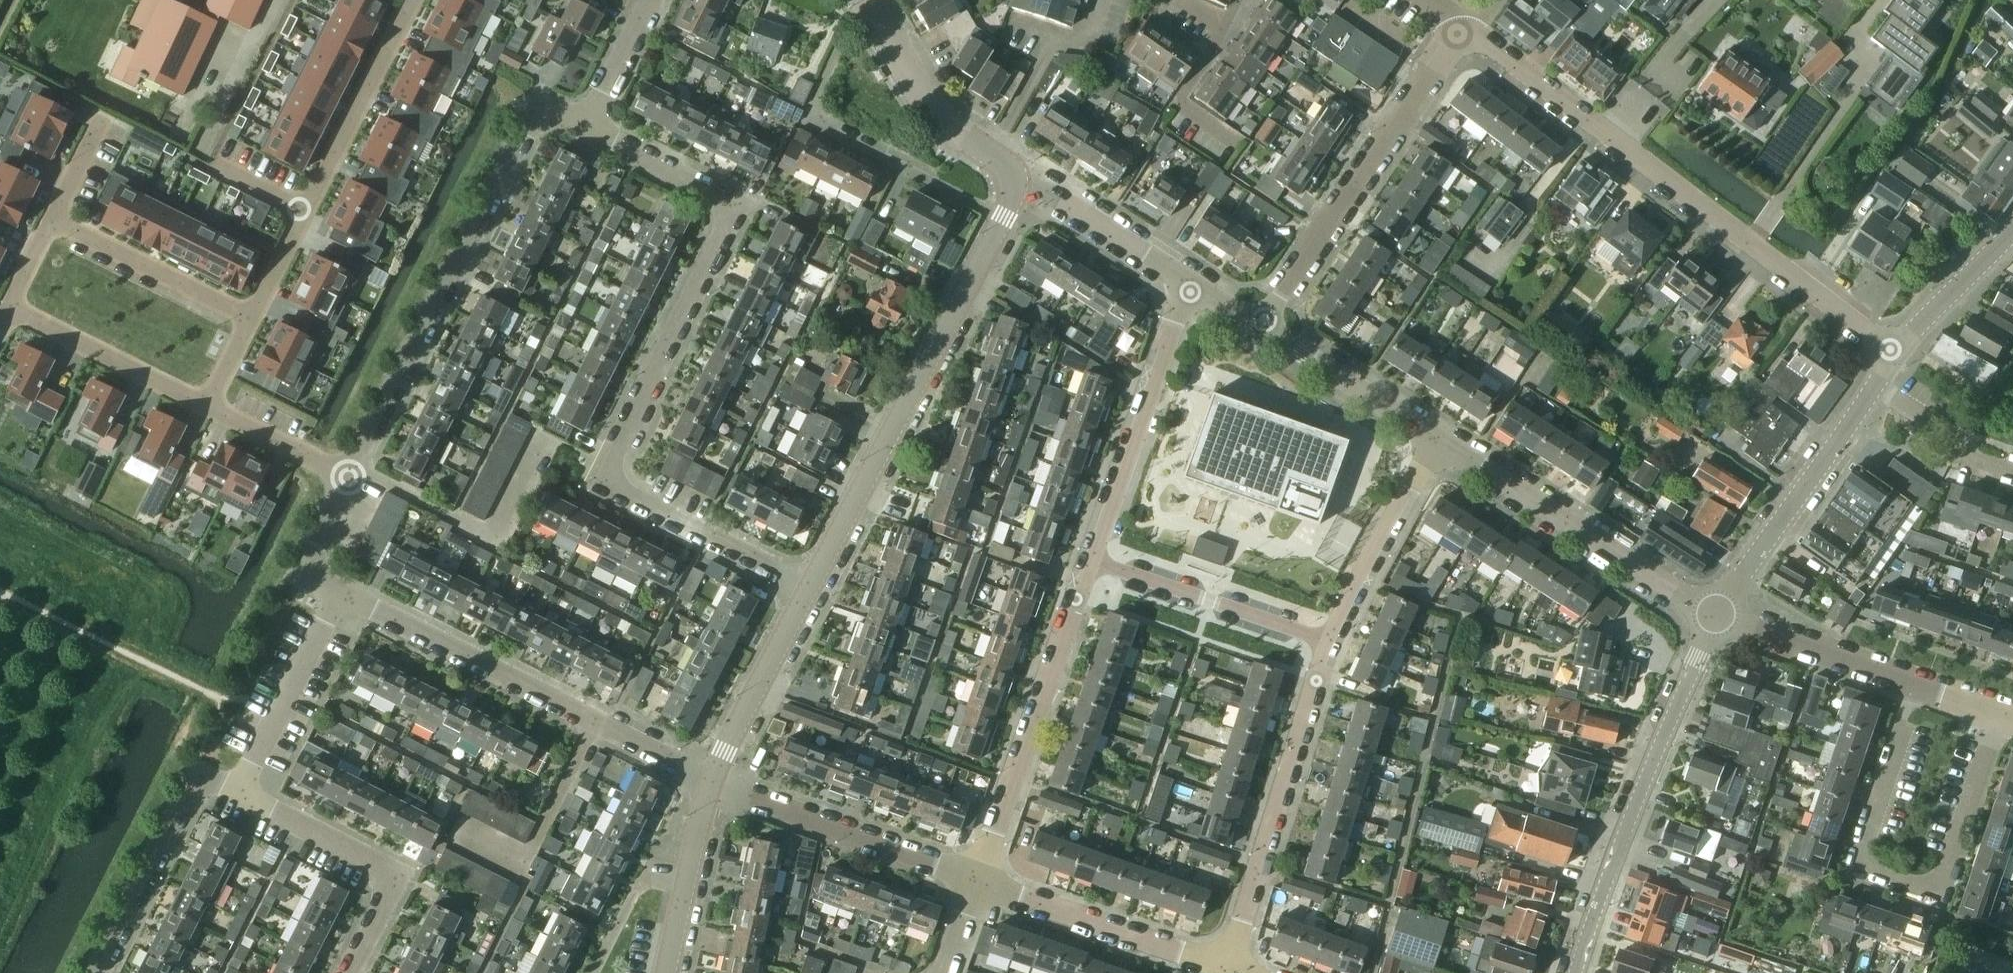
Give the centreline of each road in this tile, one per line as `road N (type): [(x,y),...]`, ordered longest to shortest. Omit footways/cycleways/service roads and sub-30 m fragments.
road 1 (residential): [(813,584),(607,476),(732,206),(587,125)]
road 2 (residential): [(973,888),(1193,287)]
road 3 (residential): [(1228,969),(1332,651),(1436,440)]
road 4 (residential): [(1912,685),(1855,864),(1939,893),(2000,715)]
road 5 (residential): [(351,477),(530,120),(558,115),(587,125)]
road 6 (unclassified): [(813,584),(1005,218),(1015,176)]
road 7 (residential): [(711,781),(337,591)]
road 8 (tertiary): [(1574,972),(1648,771),(1716,618)]
road 9 (residential): [(1261,328),(1469,35)]
road 10 (residential): [(1894,352),(1607,137)]
road 11 (tertiary): [(1716,618),(1436,440)]
road 12 (tertiary): [(1716,618),(1894,352)]
road 13 (residential): [(237,793),(399,878),(352,972)]
road 14 (residential): [(973,888),(711,781)]
road 15 (residential): [(1228,969),(973,888)]
road 16 (residential): [(872,8),(848,29),(812,119),(927,178)]
road 17 (residential): [(99,972),(197,780),(237,793)]
road 18 (residential): [(307,206),(410,0)]
road 19 (residential): [(237,793),(337,591)]
road 20 (residential): [(10,304),(209,407)]
road 21 (tertiary): [(1015,176),(936,113),(872,8)]
road 22 (residential): [(52,216),(252,316)]
road 23 (unclassified): [(711,781),(813,584)]
road 24 (tertiary): [(1193,287),(1015,176)]
road 25 (tertiary): [(1436,440),(1261,328)]
road 26 (residential): [(1716,618),(1912,685)]
road 27 (unclassified): [(665,972),(711,781)]
road 28 (residential): [(1230,144),(1178,110),(1239,0)]
road 29 (residential): [(1607,137),(1715,0)]
road 30 (residential): [(1607,137),(1469,35)]
road 31 (tertiary): [(1894,352),(2006,239)]
road 32 (residential): [(209,407),(351,477)]
road 33 (residential): [(337,591),(303,572),(351,477)]
road 34 (residential): [(587,125),(651,0)]
road 35 (residential): [(252,316),(307,206)]

